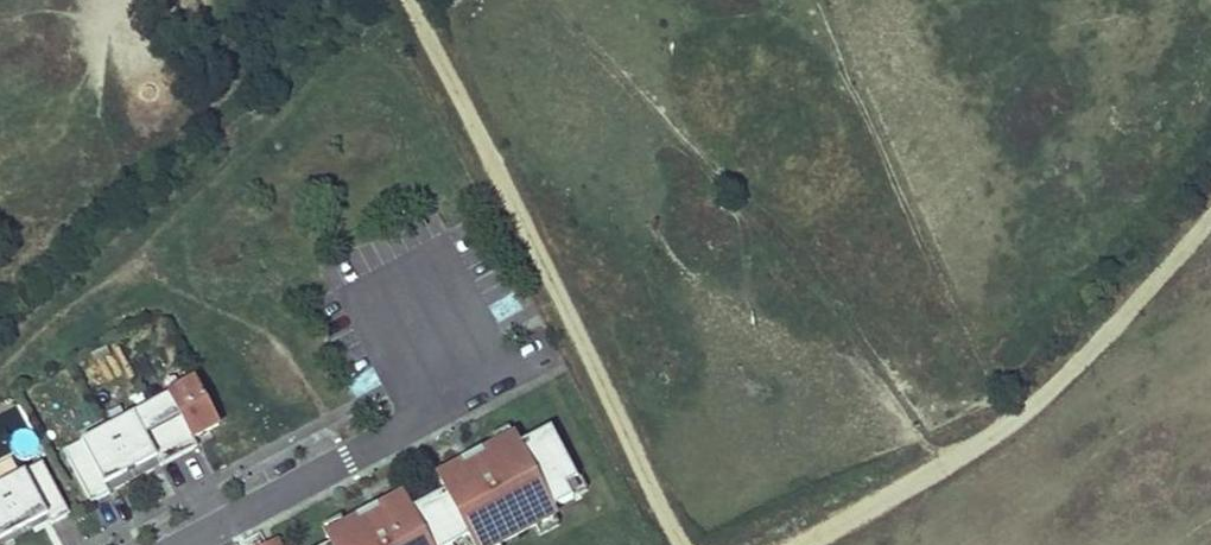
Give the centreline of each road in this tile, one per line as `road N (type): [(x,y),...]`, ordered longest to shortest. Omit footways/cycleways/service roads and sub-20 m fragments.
road 1 (track): [(417,0),(677,533),(691,544)]
road 2 (track): [(750,544),(1000,428),(1037,402),(1210,212)]
road 3 (residential): [(182,544),(462,396),(406,292)]

